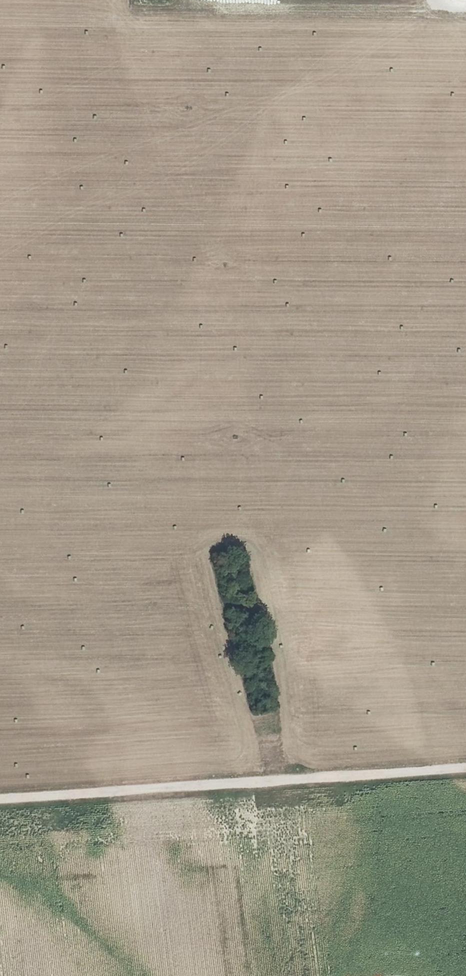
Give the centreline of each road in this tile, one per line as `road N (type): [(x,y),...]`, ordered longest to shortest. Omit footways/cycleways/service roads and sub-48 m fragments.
road 1 (track): [(0,800),(465,767)]

